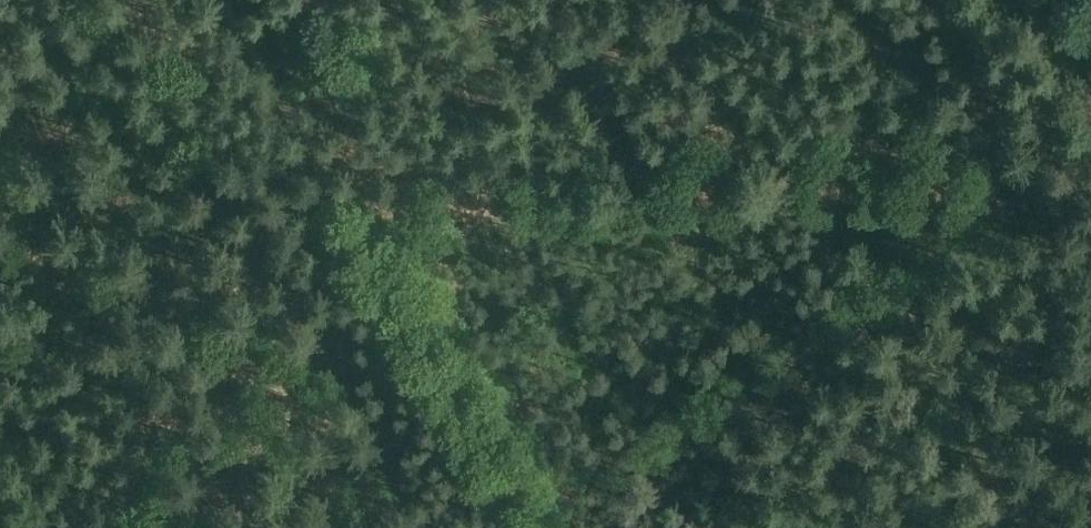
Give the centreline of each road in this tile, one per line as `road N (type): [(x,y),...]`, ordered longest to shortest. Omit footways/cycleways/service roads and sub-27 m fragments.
road 1 (track): [(535,527),(221,0)]
road 2 (track): [(1090,107),(1028,0)]

